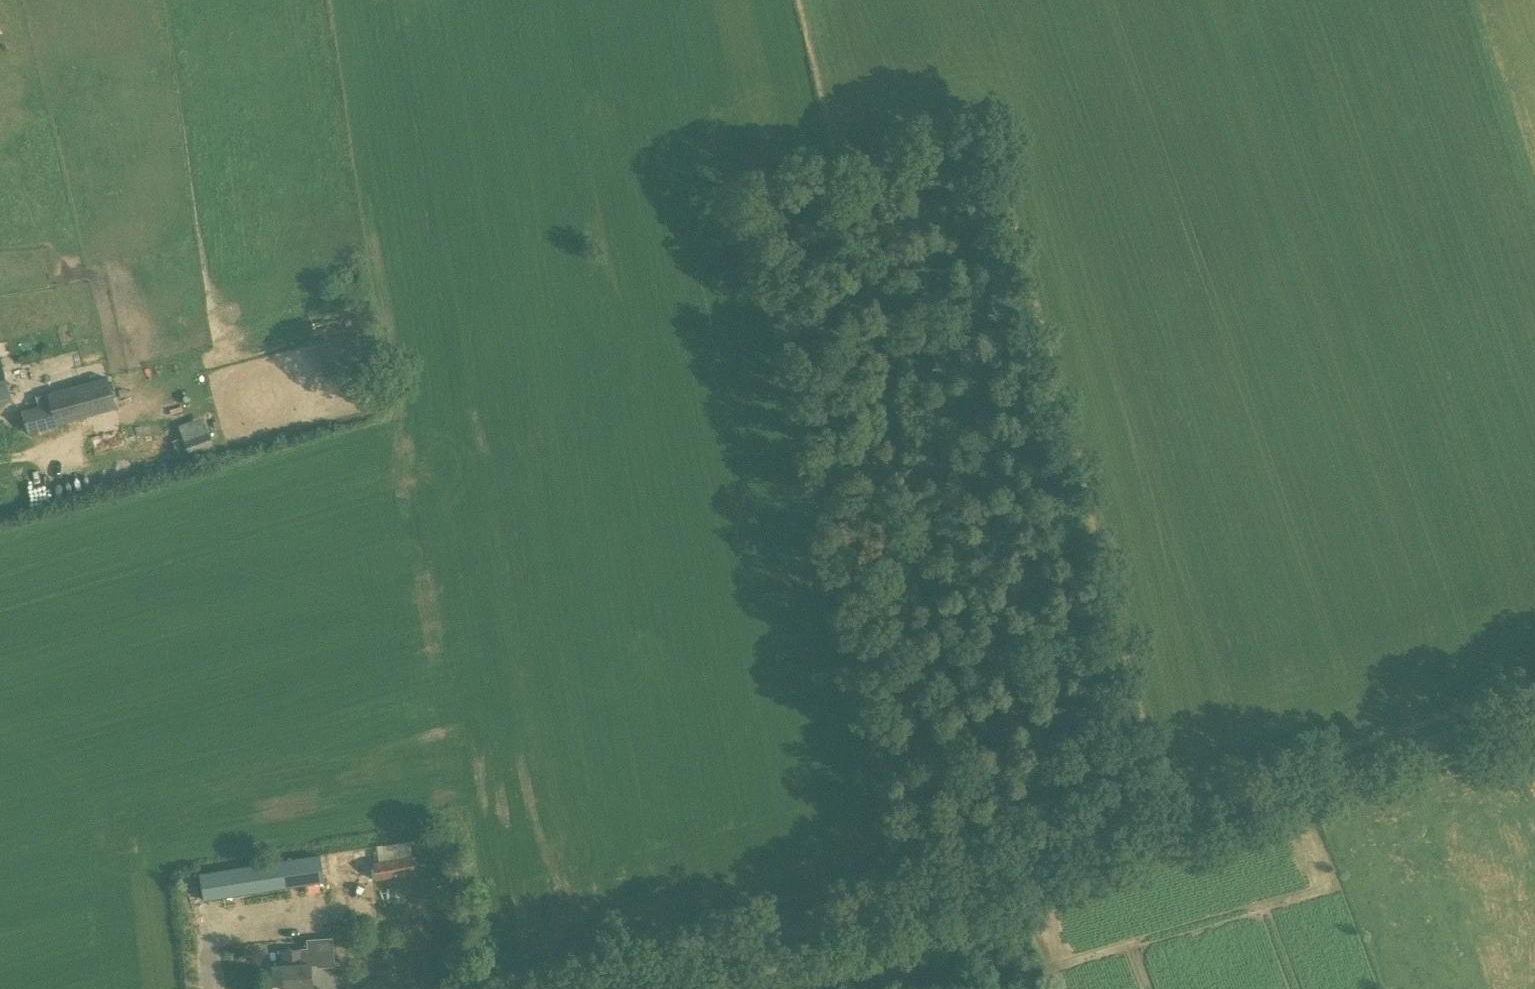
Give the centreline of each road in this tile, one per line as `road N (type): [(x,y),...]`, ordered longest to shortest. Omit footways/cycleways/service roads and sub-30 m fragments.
road 1 (unclassified): [(628,988),(1534,718)]

